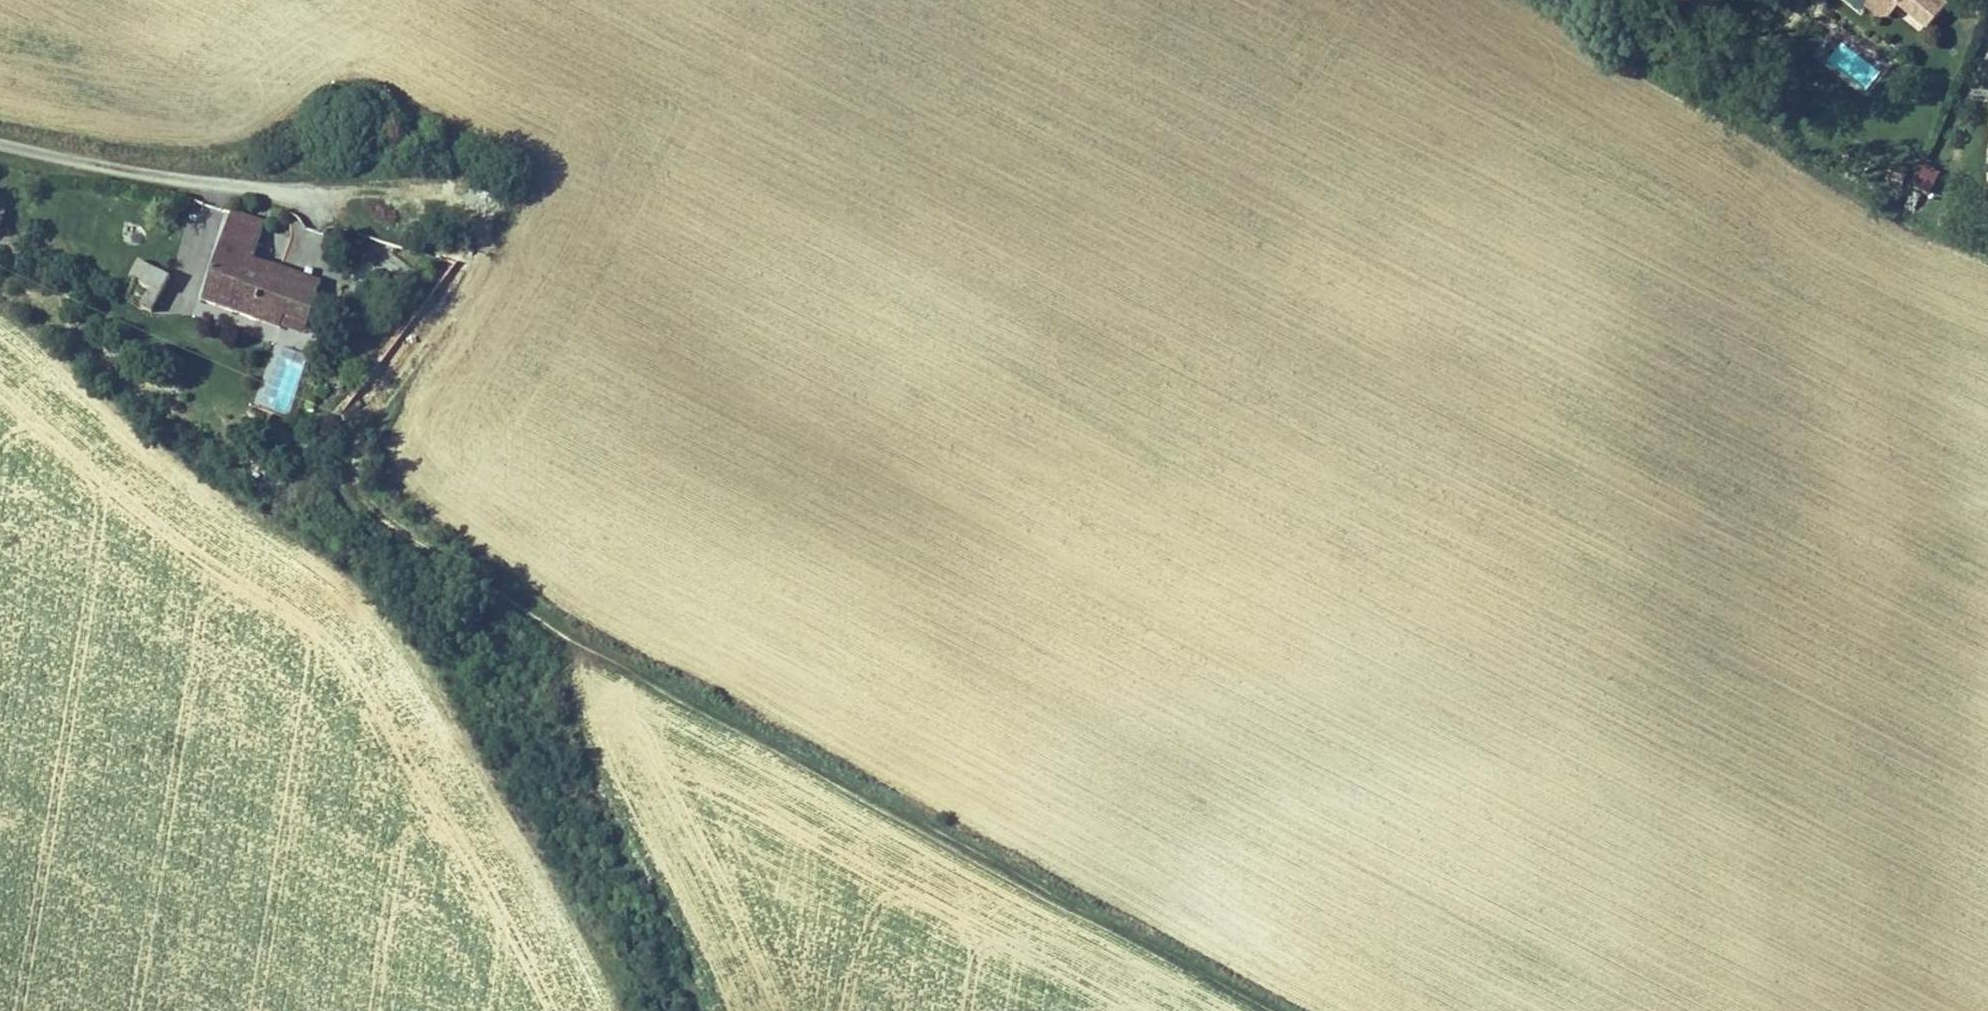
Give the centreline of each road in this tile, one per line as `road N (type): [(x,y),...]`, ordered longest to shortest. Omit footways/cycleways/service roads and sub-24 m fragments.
road 1 (track): [(310,192),(450,185),(478,218),(480,239),(427,345),(364,431),(359,478),(374,505),(527,612),(1277,1010)]
road 2 (unclassified): [(0,141),(183,178),(310,192)]

